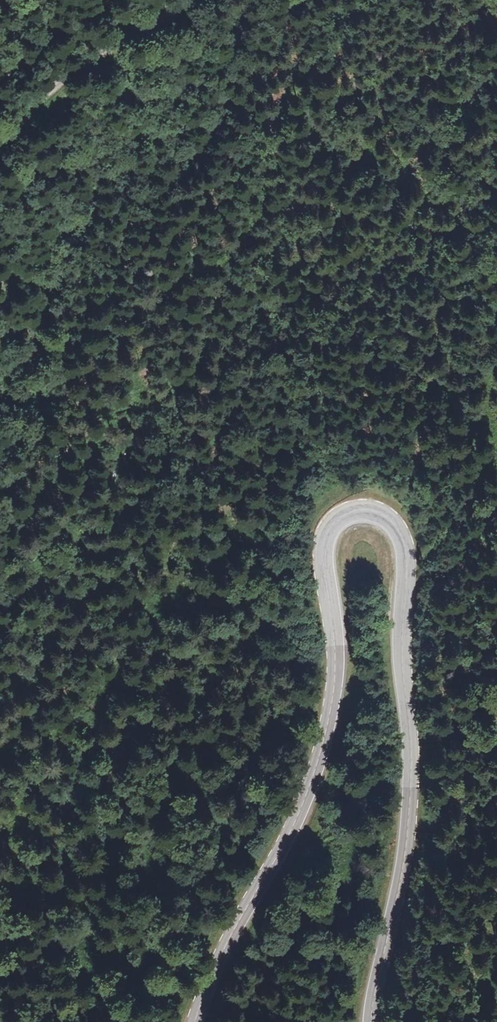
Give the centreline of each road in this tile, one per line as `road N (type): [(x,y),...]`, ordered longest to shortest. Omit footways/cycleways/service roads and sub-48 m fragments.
road 1 (secondary): [(196,1021),(307,791),(336,661),(322,534),(334,516),(357,506),(391,513),(408,571),(408,809),(370,1021)]
road 2 (track): [(192,0),(48,93),(0,148)]
road 3 (track): [(0,518),(37,437),(26,373),(0,373)]

